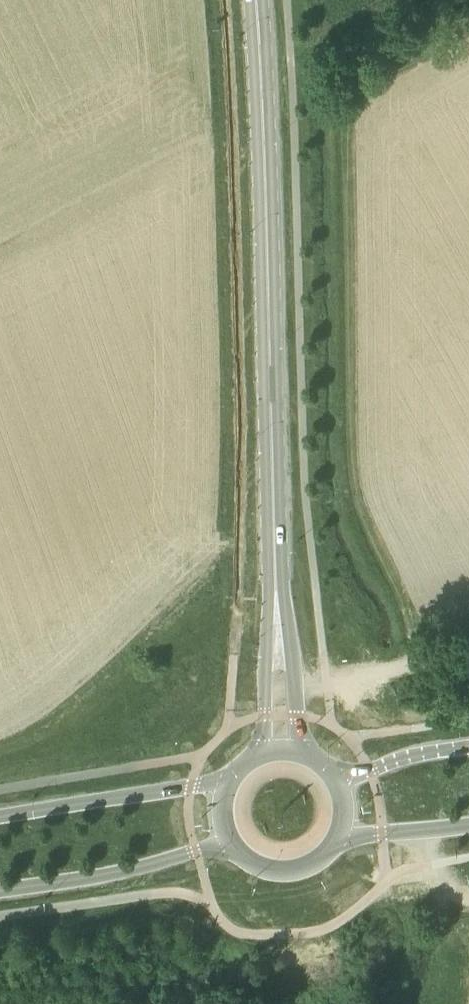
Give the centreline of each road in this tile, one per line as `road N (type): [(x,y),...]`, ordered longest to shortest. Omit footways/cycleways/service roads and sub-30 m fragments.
road 1 (track): [(468,31),(359,90),(346,127),(352,474),(373,553),(409,632),(408,663)]
road 2 (tertiary): [(276,568),(253,0)]
road 3 (tertiary): [(0,891),(110,875),(229,843)]
road 4 (tertiary): [(226,783),(0,817)]
road 5 (tertiary): [(276,568),(266,749)]
road 6 (tertiary): [(296,748),(276,568)]
road 7 (tertiary): [(229,843),(250,864),(286,873),(320,862),(341,836)]
road 8 (tertiary): [(468,745),(340,780)]
road 9 (tertiary): [(341,836),(468,825)]

